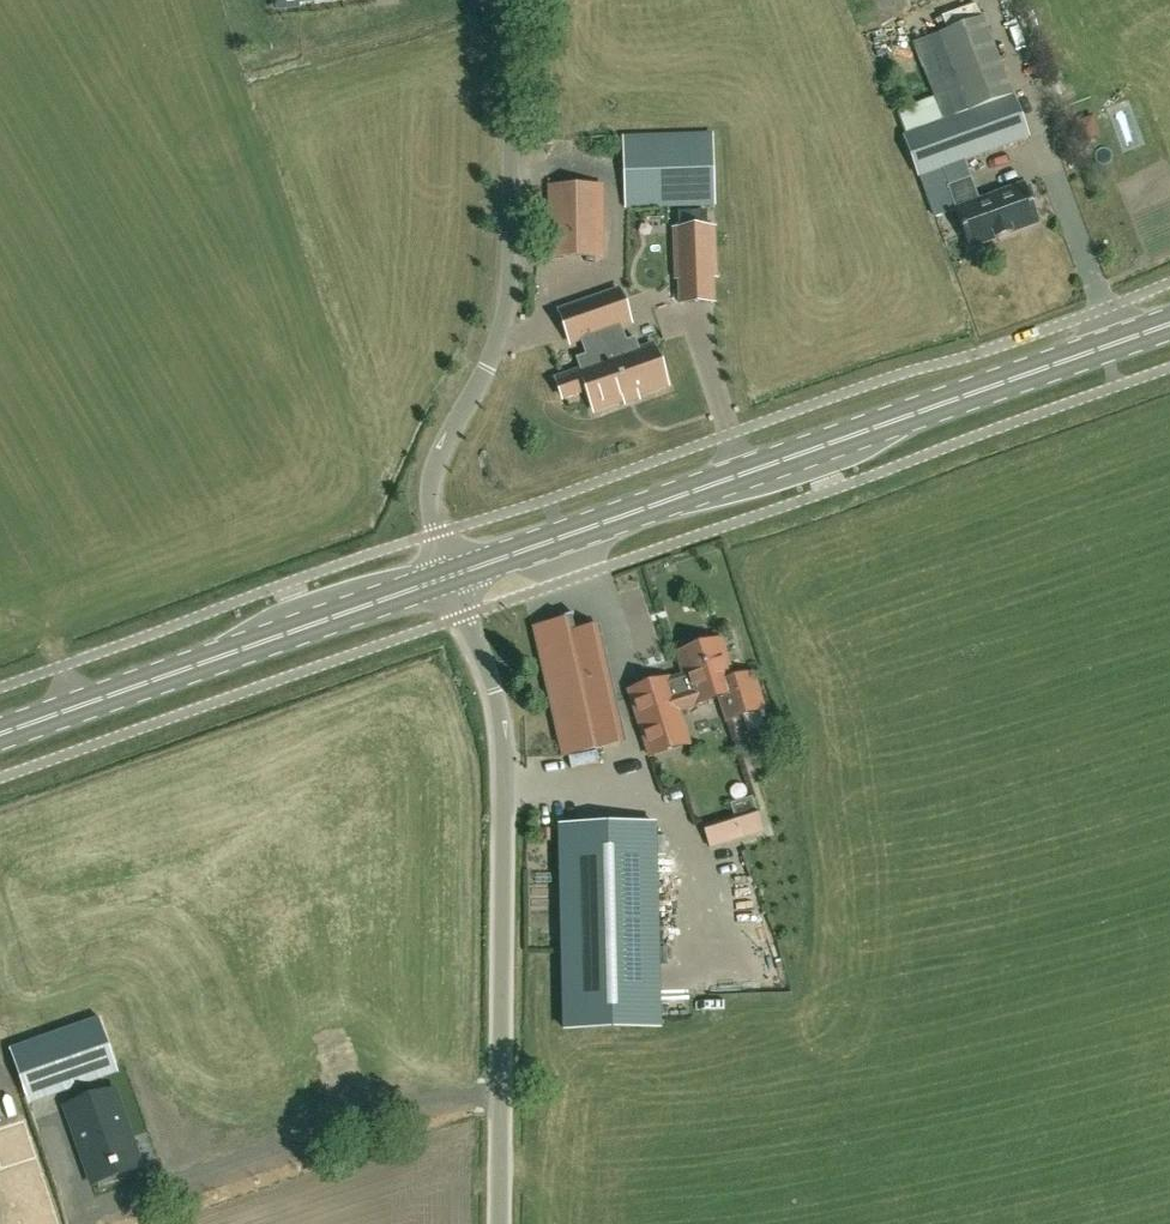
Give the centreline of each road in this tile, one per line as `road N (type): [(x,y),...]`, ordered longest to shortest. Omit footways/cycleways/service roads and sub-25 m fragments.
road 1 (primary): [(450,575),(1169,322)]
road 2 (unclassified): [(499,1223),(503,749),(494,692),(450,575)]
road 3 (unclassified): [(450,575),(432,500),(438,457),(496,292),(512,137),(514,0)]
road 4 (primary): [(0,733),(450,575)]

